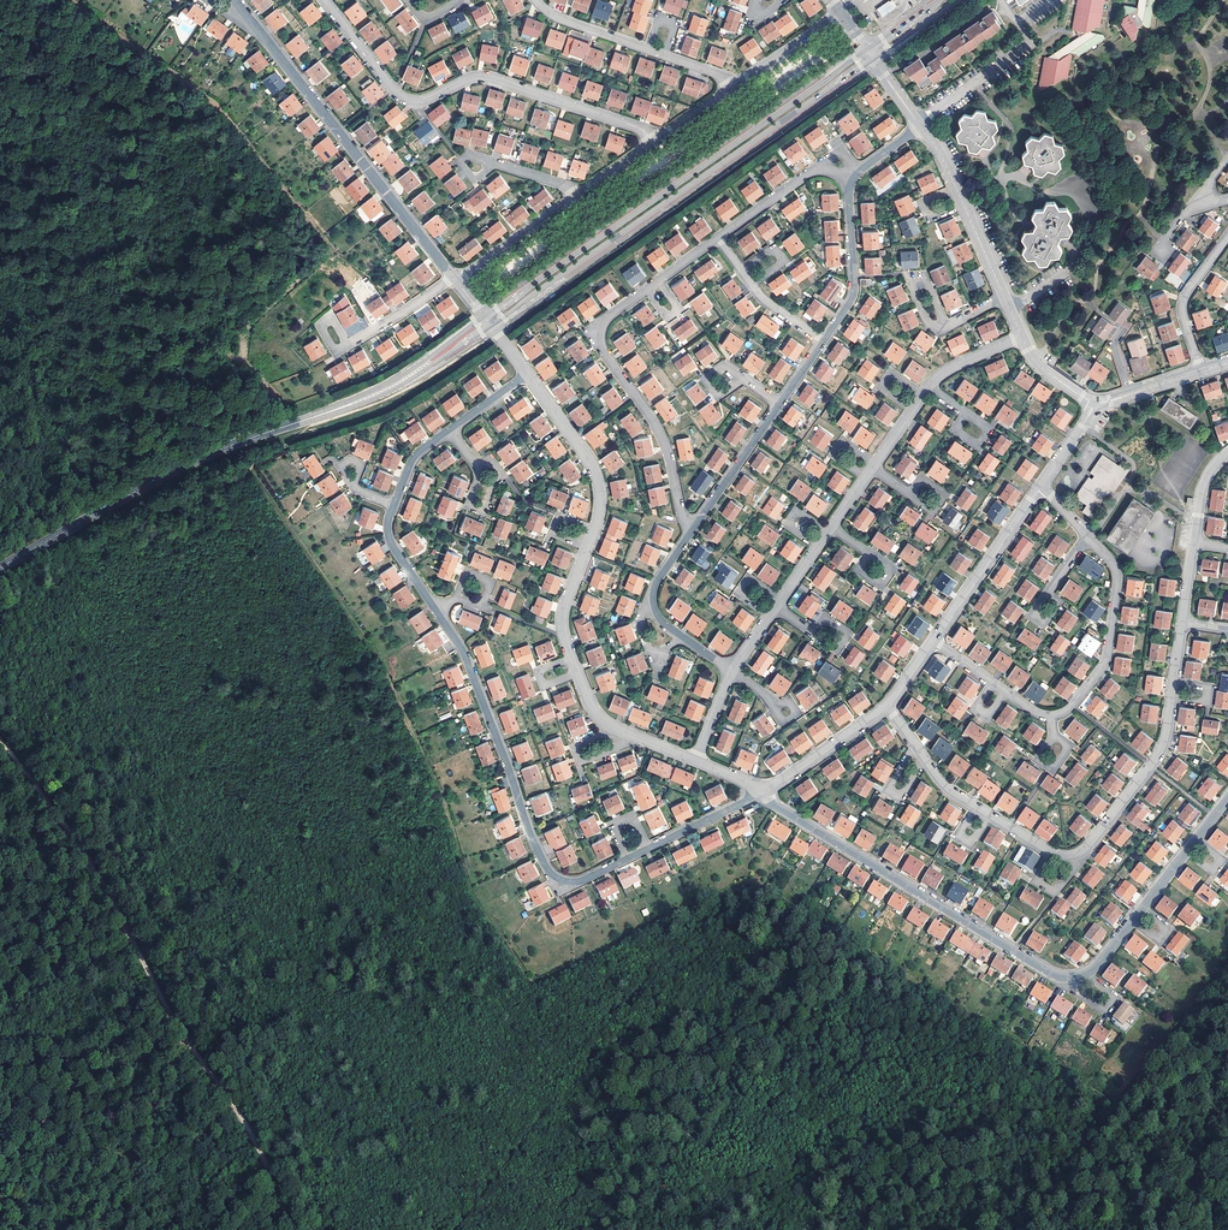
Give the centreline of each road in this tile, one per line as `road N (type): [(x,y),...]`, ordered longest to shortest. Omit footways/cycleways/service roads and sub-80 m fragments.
road 1 (residential): [(761,793),(1068,976),(1100,962),(1227,798)]
road 2 (track): [(0,736),(96,864),(185,1034),(246,1119),(292,1229)]
road 3 (residential): [(436,610),(465,654),(532,840),(560,879),(581,881),(761,793)]
road 4 (residential): [(527,374),(588,459),(599,489),(597,520),(562,621),(587,698),(610,725),(696,761)]
road 5 (secondary): [(0,569),(177,471),(378,393),(428,363)]
road 6 (secondary): [(870,54),(485,317)]
road 7 (secondary): [(491,325),(870,54)]
road 8 (residential): [(326,0),(403,97),(426,100),(486,76),(637,127),(653,142)]
road 9 (residential): [(235,0),(455,279)]
road 10 (track): [(0,630),(37,604),(83,550),(252,468)]
road 11 (residential): [(691,533),(657,429),(600,341),(605,320),(647,288)]
road 12 (residential): [(535,0),(551,15),(719,76),(731,88)]
road 13 (residential): [(1052,714),(1073,705),(1108,653),(1116,571),(1088,537)]
road 14 (residential): [(933,641),(1042,484)]
road 15 (residential): [(731,671),(664,622),(655,606),(658,579),(691,533)]
road 16 (residential): [(1082,852),(1156,759),(1172,698)]
road 17 (residential): [(824,341),(854,292),(855,176)]
road 18 (residential): [(691,533),(780,404)]
road 19 (residential): [(761,793),(888,705)]
road 20 (residential): [(824,341),(764,299),(718,237)]
road 21 (residential): [(1202,371),(1183,303),(1227,238)]
road 22 (residential): [(575,196),(455,279)]
road 23 (residential): [(840,11),(731,88)]
road 24 (residential): [(718,237),(829,164)]
road 25 (residential): [(455,279),(347,343)]
road 26 (residential): [(394,504),(390,540),(436,610)]

